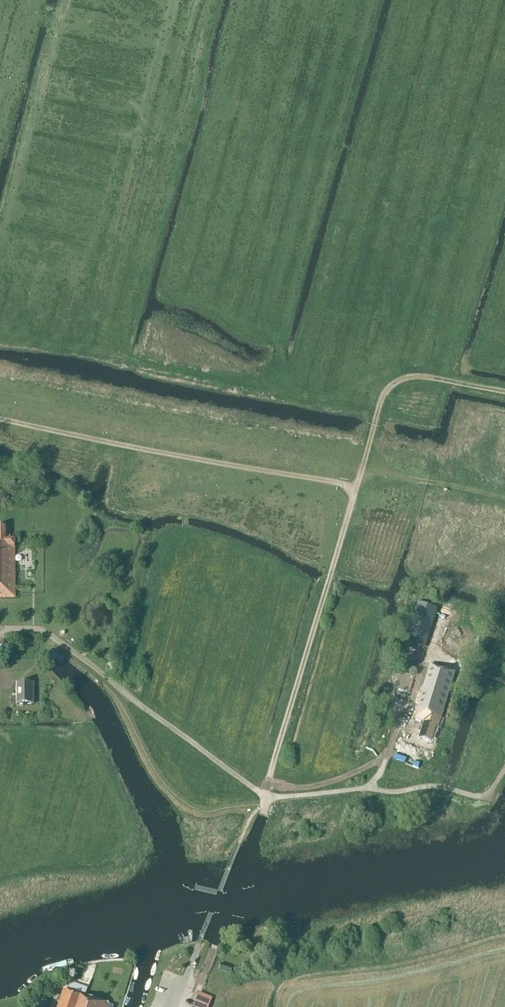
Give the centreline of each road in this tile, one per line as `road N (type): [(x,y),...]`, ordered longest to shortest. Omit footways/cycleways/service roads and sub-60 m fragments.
road 1 (track): [(355,490),(0,419)]
road 2 (track): [(266,797),(355,490)]
road 3 (unclassified): [(263,817),(266,797),(429,787),(483,797),(504,768)]
road 4 (track): [(362,469),(380,403),(399,382),(419,377),(504,392)]
road 5 (track): [(362,469),(504,497)]

